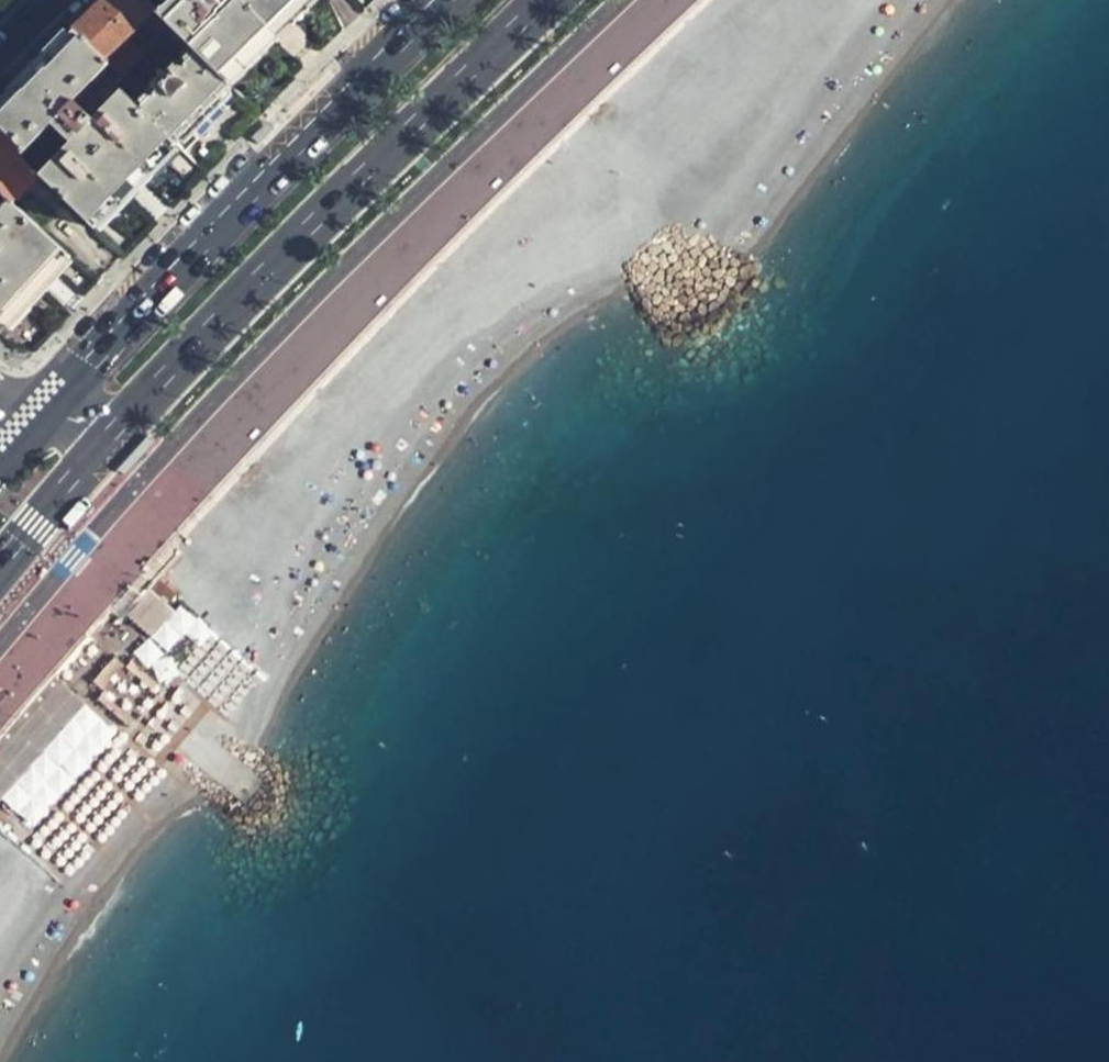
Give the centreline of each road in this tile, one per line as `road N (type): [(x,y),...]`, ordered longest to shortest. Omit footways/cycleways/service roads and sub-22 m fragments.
road 1 (primary): [(445,0),(30,425)]
road 2 (primary): [(156,382),(543,0)]
road 3 (primary): [(0,561),(156,382)]
road 4 (primary): [(30,425),(113,413),(156,382)]

